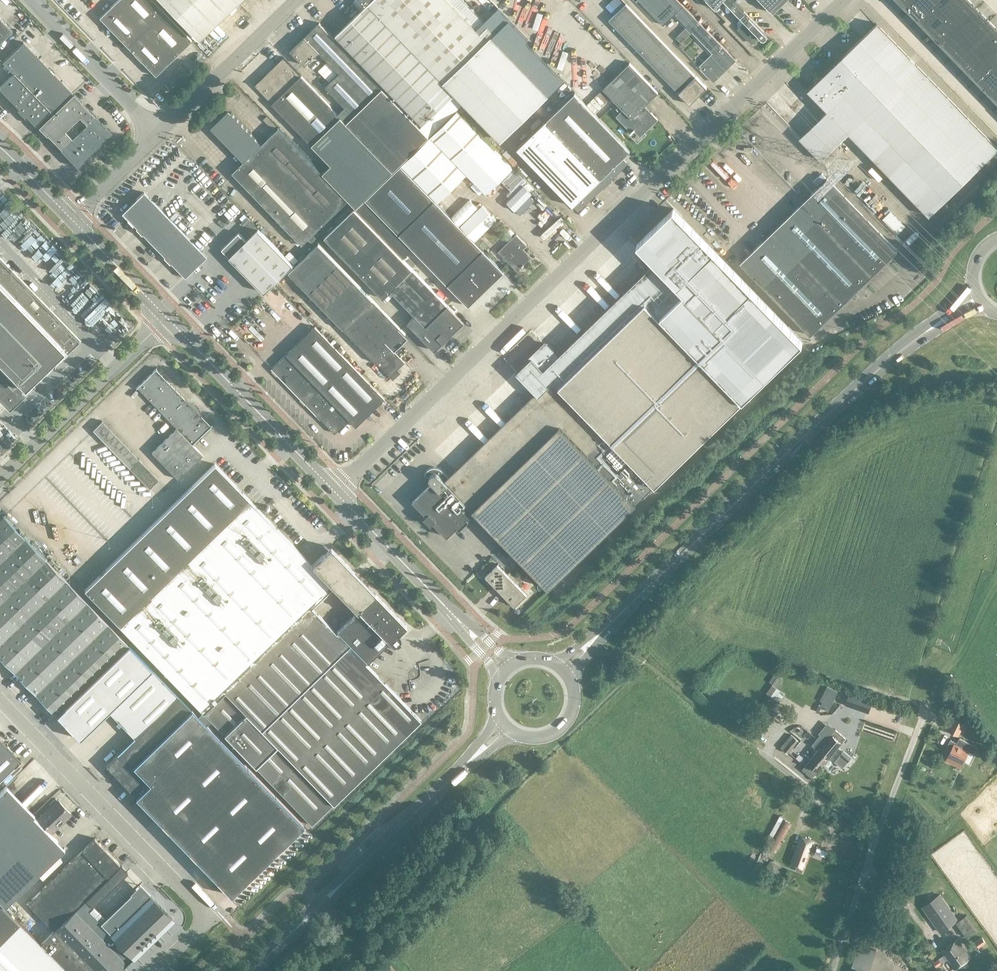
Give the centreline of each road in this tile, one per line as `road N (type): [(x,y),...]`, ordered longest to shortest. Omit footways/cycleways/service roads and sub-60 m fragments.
road 1 (unclassified): [(333,492),(841,0)]
road 2 (secondary): [(605,628),(838,402),(921,335)]
road 3 (unclassified): [(200,926),(207,916),(0,701)]
road 4 (secondary): [(252,970),(442,787)]
road 5 (tertiary): [(333,492),(165,318)]
road 6 (unclassified): [(0,477),(165,318)]
road 7 (residential): [(156,137),(297,0)]
road 8 (unclassified): [(156,137),(24,0)]
road 9 (tertiary): [(451,612),(333,492)]
road 10 (unclassified): [(874,841),(748,743)]
road 11 (tertiary): [(165,318),(68,217)]
road 12 (residential): [(833,970),(874,841)]
road 13 (unclassified): [(874,841),(919,721)]

